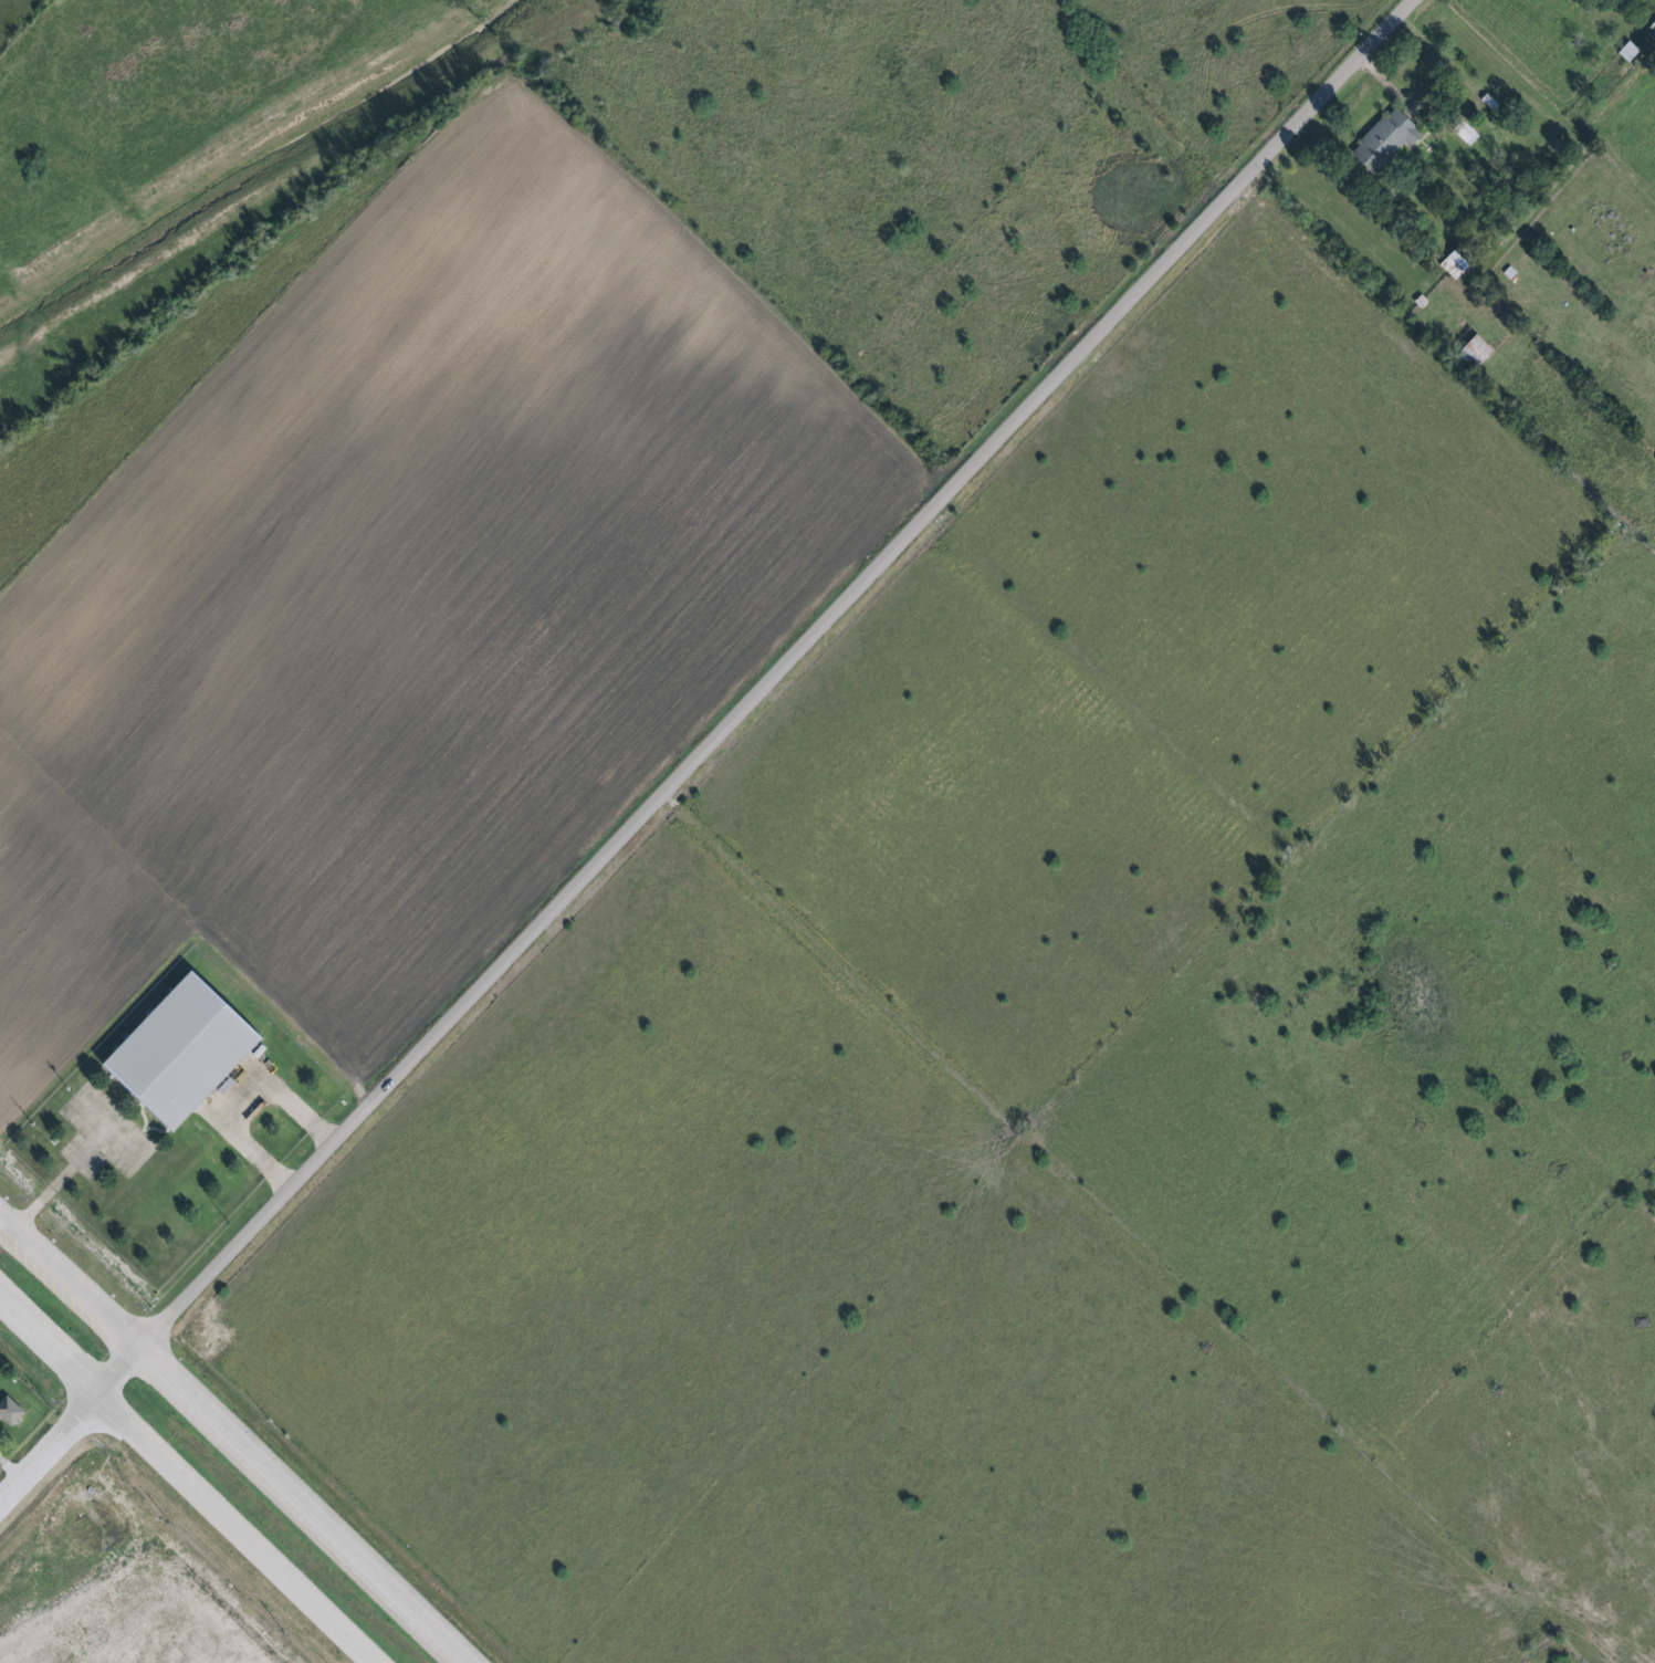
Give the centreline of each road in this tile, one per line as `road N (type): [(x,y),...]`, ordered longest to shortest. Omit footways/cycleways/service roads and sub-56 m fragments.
road 1 (residential): [(0,1492),(1413,0)]
road 2 (secondary): [(470,1662),(136,1350),(0,1211)]
road 3 (secondary): [(0,1329),(347,1662)]

